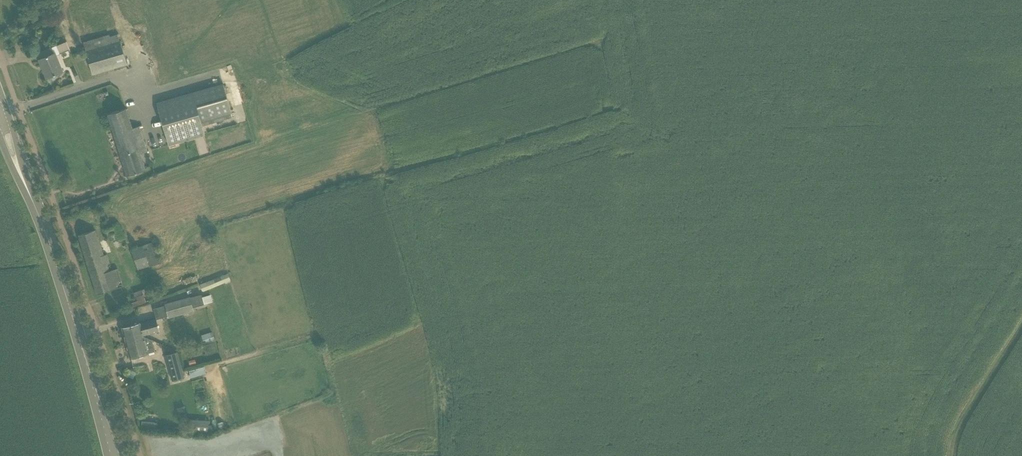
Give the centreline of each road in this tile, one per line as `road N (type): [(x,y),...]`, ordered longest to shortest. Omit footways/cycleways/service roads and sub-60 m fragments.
road 1 (secondary): [(113,455),(24,183)]
road 2 (track): [(952,455),(956,428),(1021,336)]

